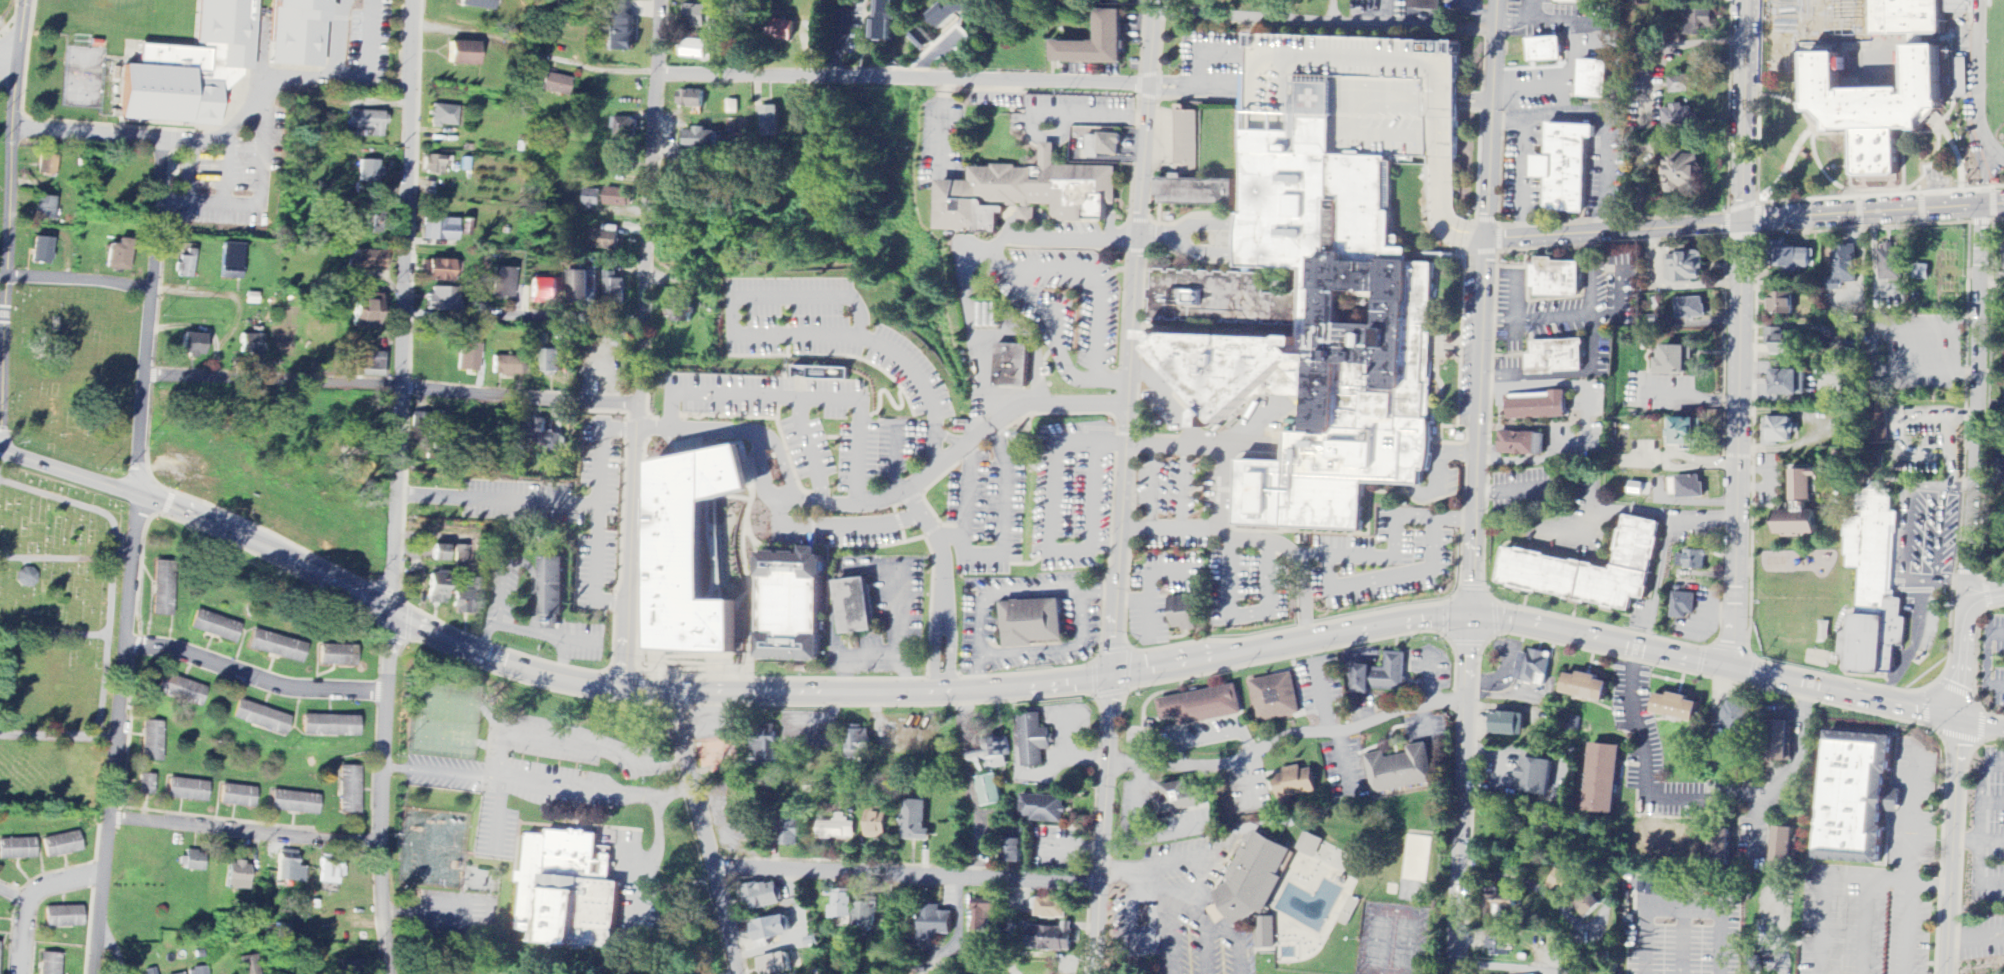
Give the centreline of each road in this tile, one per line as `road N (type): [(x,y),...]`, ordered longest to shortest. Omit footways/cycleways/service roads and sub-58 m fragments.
road 1 (primary): [(0,451),(213,514),(454,640),(575,680),(688,691),(974,691),(1468,615),(1957,719)]
road 2 (residential): [(1094,973),(1155,0)]
road 3 (residential): [(391,973),(380,813),(413,0)]
road 4 (tertiary): [(1456,973),(1498,0)]
road 5 (residential): [(95,973),(131,643),(162,142)]
road 6 (residential): [(620,684),(659,0)]
road 7 (residential): [(1736,671),(1748,0)]
road 8 (residential): [(1149,89),(655,71)]
road 9 (residential): [(638,403),(145,375)]
road 10 (residential): [(0,451),(13,125),(27,0)]
road 11 (residential): [(1965,600),(1981,207)]
road 12 (residential): [(1099,882),(718,864)]
road 13 (residential): [(1105,769),(1225,766),(1296,735),(1345,732),(1433,703),(1465,708)]
road 14 (residential): [(1154,11),(1497,27)]
road 15 (residential): [(1304,640),(1301,565),(1289,548),(1221,528),(1222,451),(1211,444),(1127,445)]
road 16 (residential): [(737,973),(691,755),(688,691)]
road 17 (residential): [(380,844),(108,816)]
road 18 (tertiary): [(1487,243),(1749,224)]
road 19 (residential): [(385,693),(289,688),(185,652),(131,643)]
road 20 (residential): [(1946,973),(1957,719)]
road 21 (tertiary): [(1763,223),(2003,206)]
road 22 (residential): [(641,327),(463,316)]
road 23 (residential): [(0,274),(152,291)]
road 24 (residential): [(21,973),(37,892),(59,880),(103,875)]

